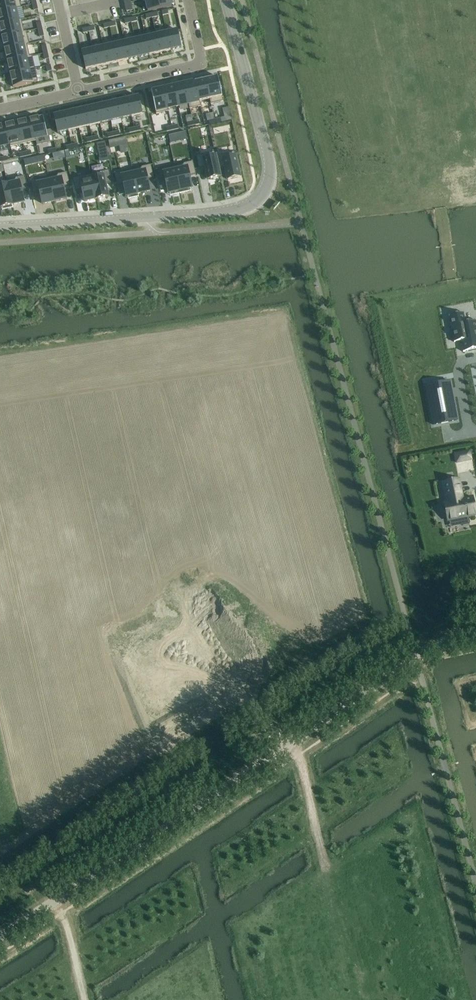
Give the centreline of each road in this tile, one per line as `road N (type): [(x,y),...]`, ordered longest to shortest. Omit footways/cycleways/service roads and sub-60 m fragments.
road 1 (unclassified): [(0,936),(415,655),(475,631)]
road 2 (tertiary): [(0,226),(228,211),(259,199),(270,170),(226,0)]
road 3 (residential): [(78,91),(200,64),(188,0)]

